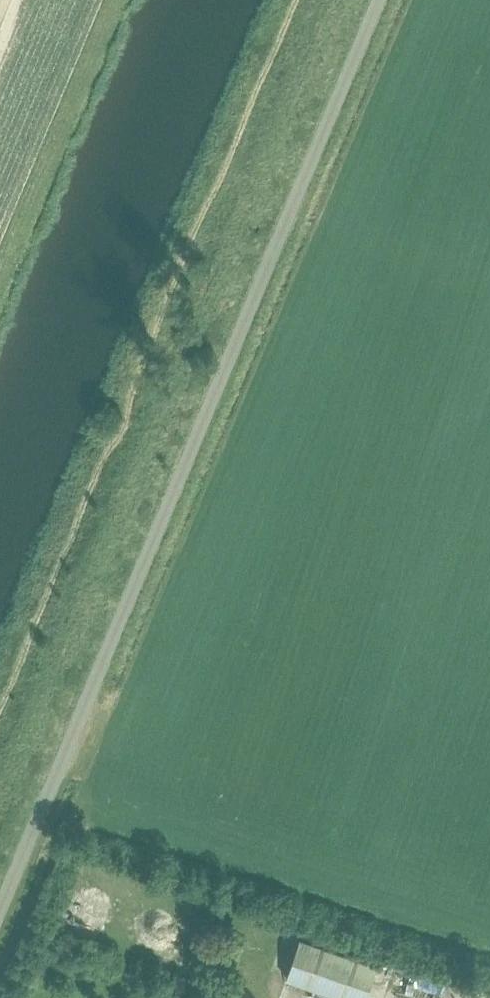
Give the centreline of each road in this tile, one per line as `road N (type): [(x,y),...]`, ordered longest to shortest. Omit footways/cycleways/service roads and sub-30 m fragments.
road 1 (unclassified): [(0,913),(380,0)]

